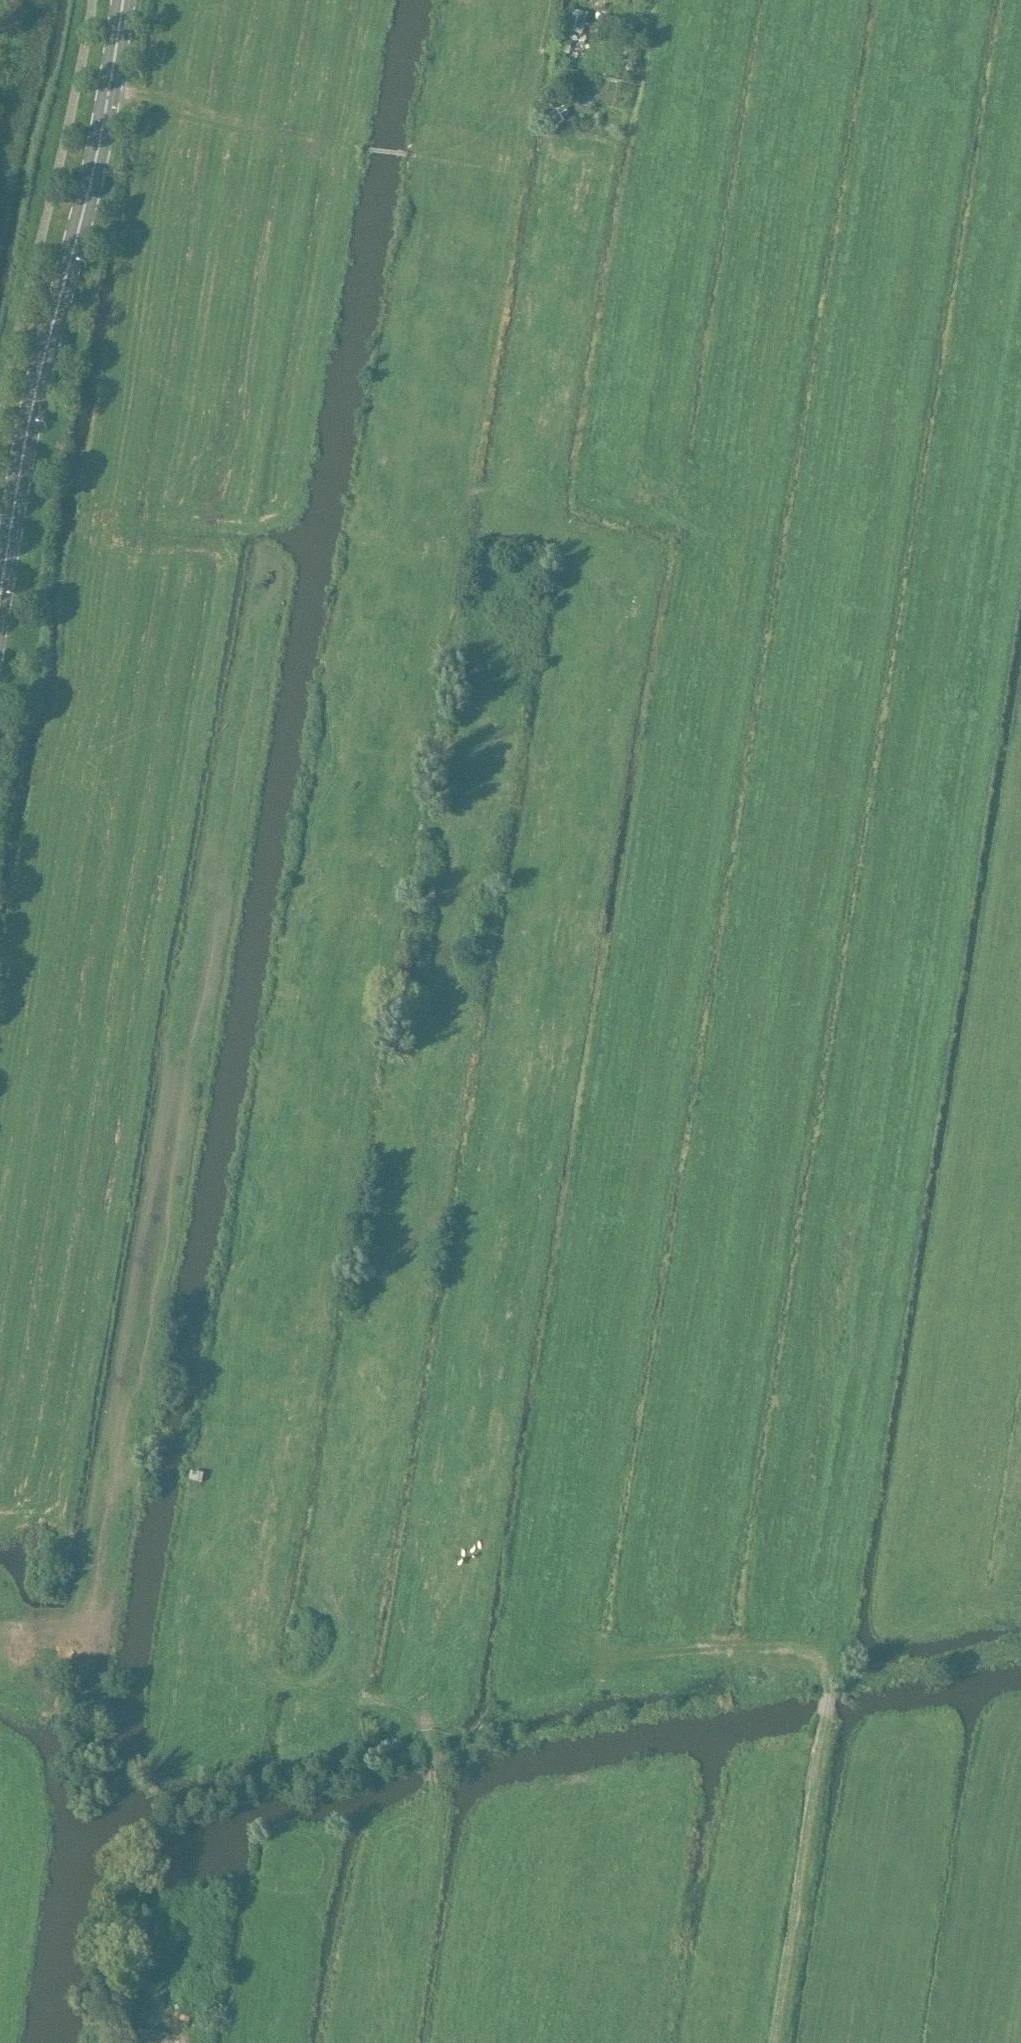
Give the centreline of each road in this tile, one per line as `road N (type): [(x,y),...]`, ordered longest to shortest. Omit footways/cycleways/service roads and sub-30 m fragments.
road 1 (track): [(573,1626),(575,1647),(588,1651),(773,1646),(802,1650),(815,1663),(821,1722),(770,2042)]
road 2 (secondary): [(0,599),(27,435),(94,170),(123,0)]
road 3 (track): [(1020,1650),(656,1714)]

